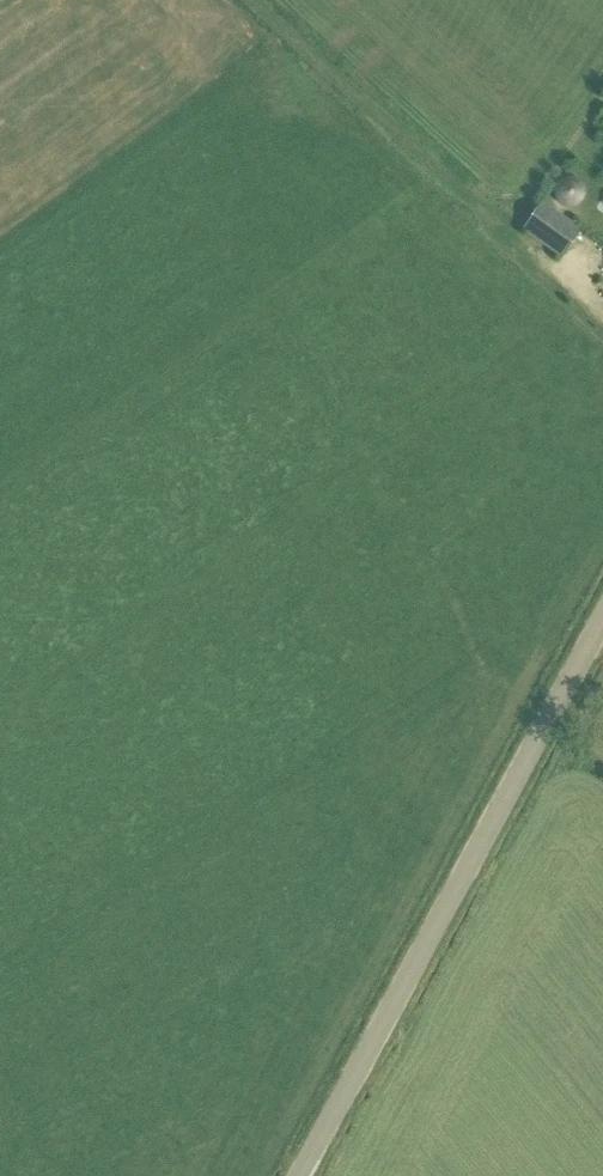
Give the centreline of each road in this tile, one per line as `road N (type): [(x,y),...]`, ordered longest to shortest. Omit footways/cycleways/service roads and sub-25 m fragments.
road 1 (unclassified): [(290,1175),(602,612)]
road 2 (track): [(247,0),(518,246),(602,311)]

